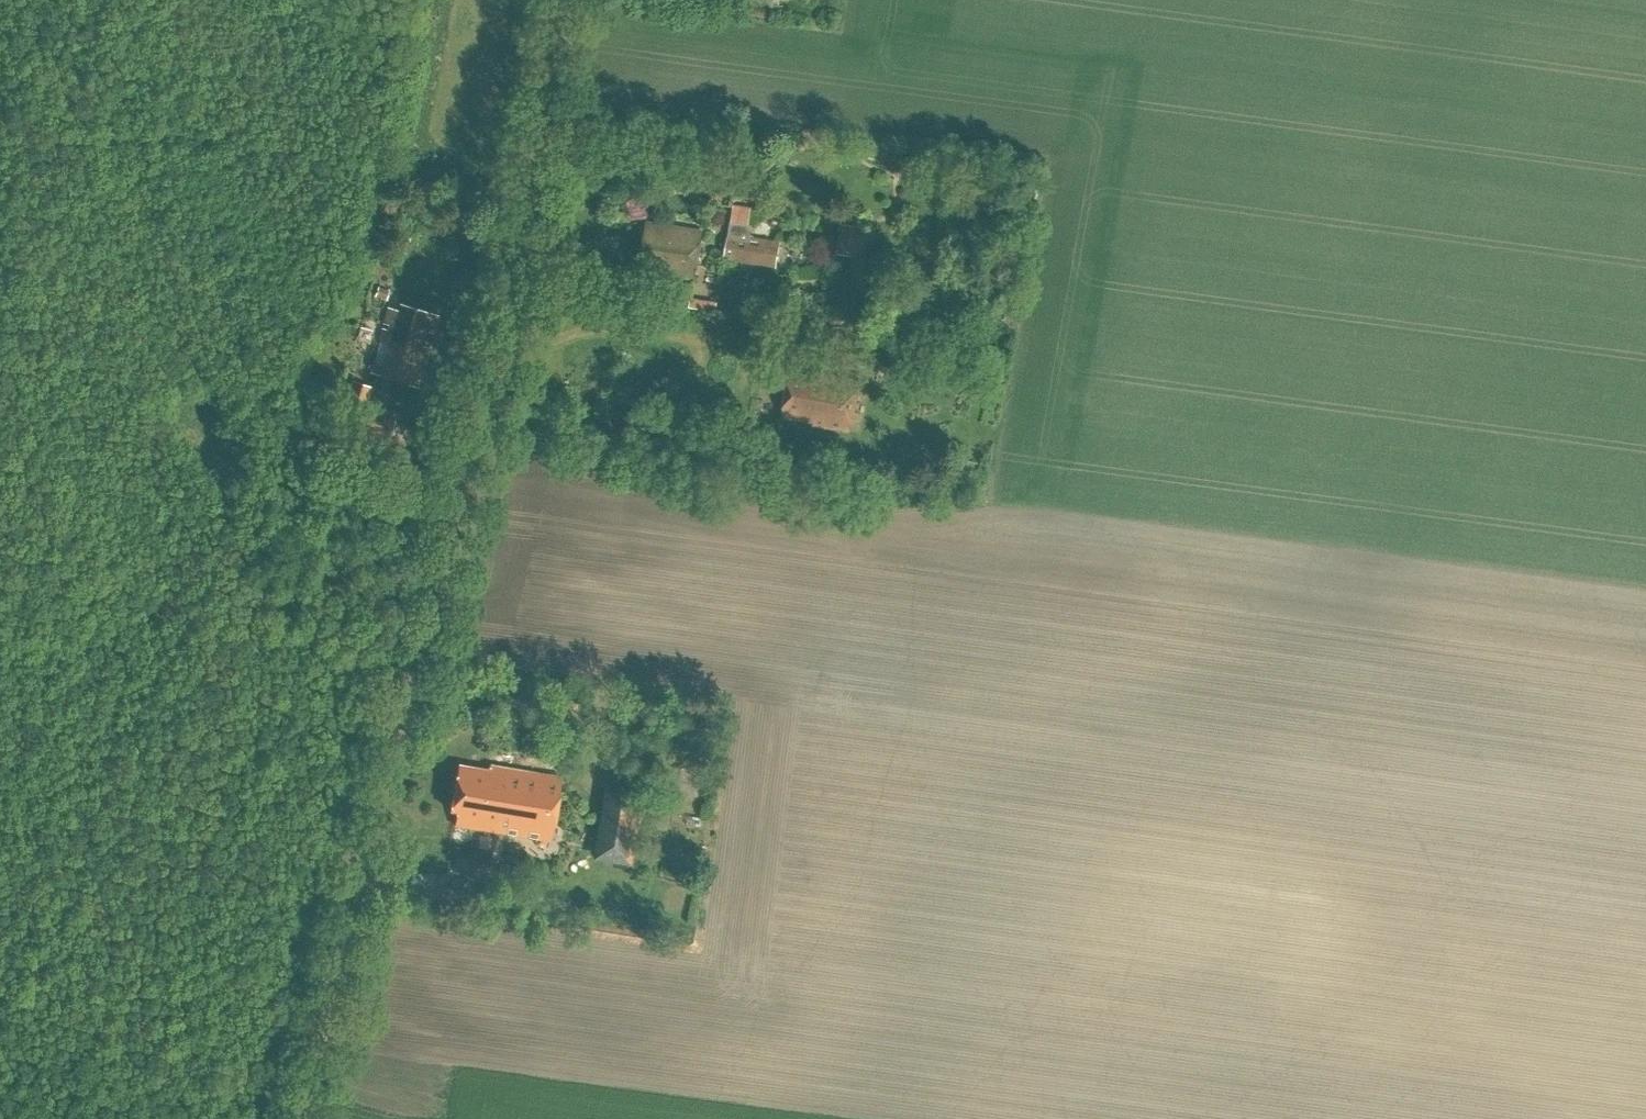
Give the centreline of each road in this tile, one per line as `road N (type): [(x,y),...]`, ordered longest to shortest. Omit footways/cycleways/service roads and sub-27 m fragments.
road 1 (unclassified): [(293,1118),(534,208),(574,0)]

